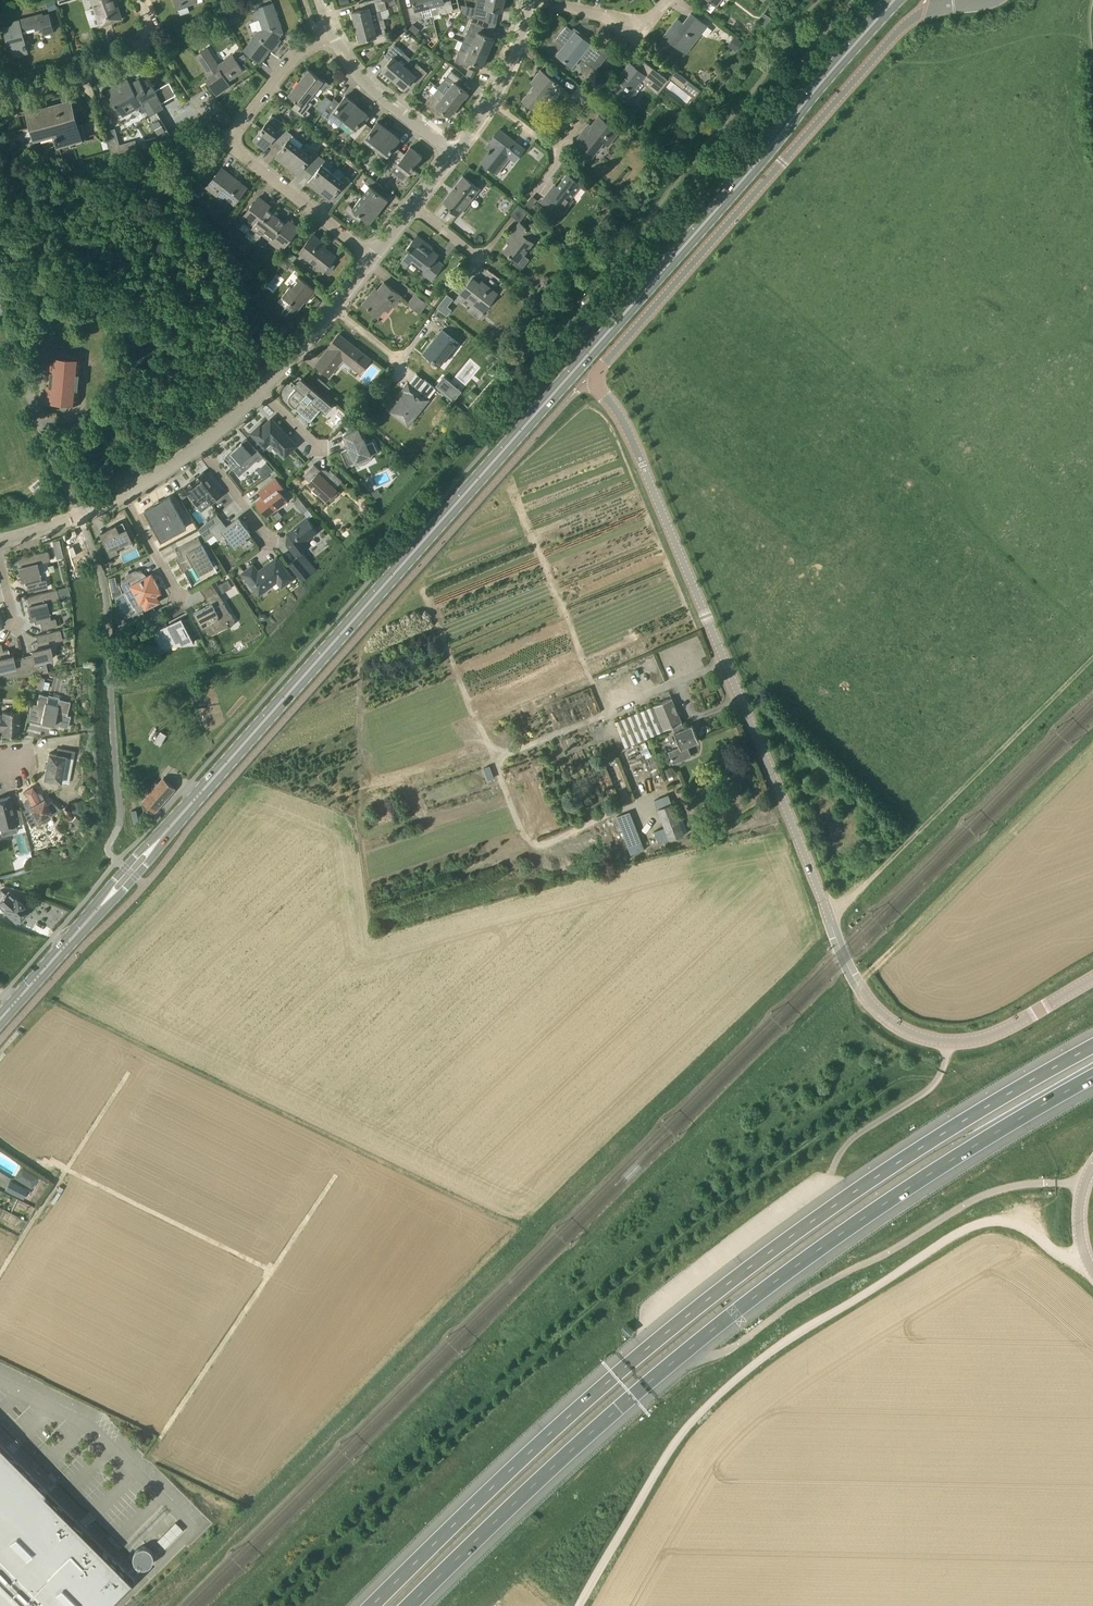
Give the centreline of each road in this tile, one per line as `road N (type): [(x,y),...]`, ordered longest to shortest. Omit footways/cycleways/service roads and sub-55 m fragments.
road 1 (secondary): [(0,1021),(894,0)]
road 2 (residential): [(830,917),(640,461),(596,379),(903,27),(931,8),(992,0)]
road 3 (motorway): [(1092,1046),(896,1164),(718,1291),(528,1453),(372,1605)]
road 4 (motorway): [(410,1605),(544,1477),(788,1274),(1092,1077)]
road 5 (track): [(580,1605),(684,1428),(800,1330),(984,1222),(1021,1223),(1060,1256),(1085,1261)]
road 6 (track): [(830,917),(1092,657)]
road 7 (unclassified): [(1092,981),(986,1039),(925,1040),(896,1027),(866,997),(830,917)]
road 8 (residential): [(371,258),(237,151),(232,138),(297,54),(327,30)]
road 9 (residential): [(0,86),(18,89),(94,68),(140,45),(149,28),(141,0)]
road 10 (residential): [(455,156),(366,86),(327,30)]
road 11 (residential): [(531,4),(630,24),(654,19),(669,0)]
road 12 (residential): [(126,499),(0,546)]
road 13 (residential): [(510,223),(487,254),(471,255),(413,208)]
road 14 (residential): [(183,606),(126,499)]

